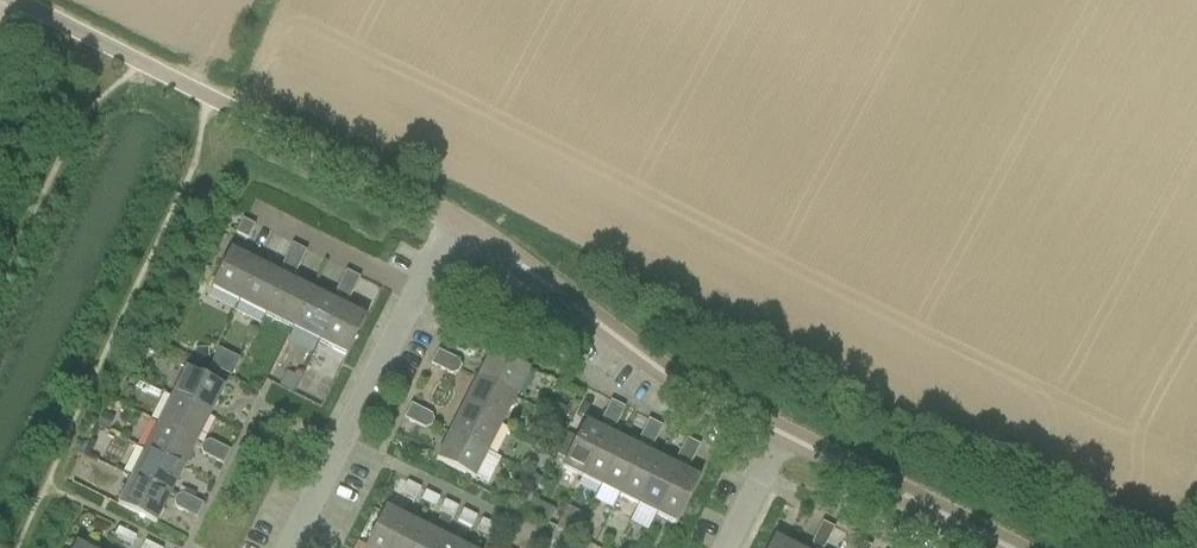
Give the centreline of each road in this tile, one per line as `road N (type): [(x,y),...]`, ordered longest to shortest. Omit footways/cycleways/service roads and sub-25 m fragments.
road 1 (unclassified): [(458,222),(19,0)]
road 2 (residential): [(786,439),(647,358),(458,222)]
road 3 (residential): [(289,547),(458,222)]
road 4 (residential): [(1027,547),(786,439)]
road 5 (residential): [(733,547),(786,439)]

